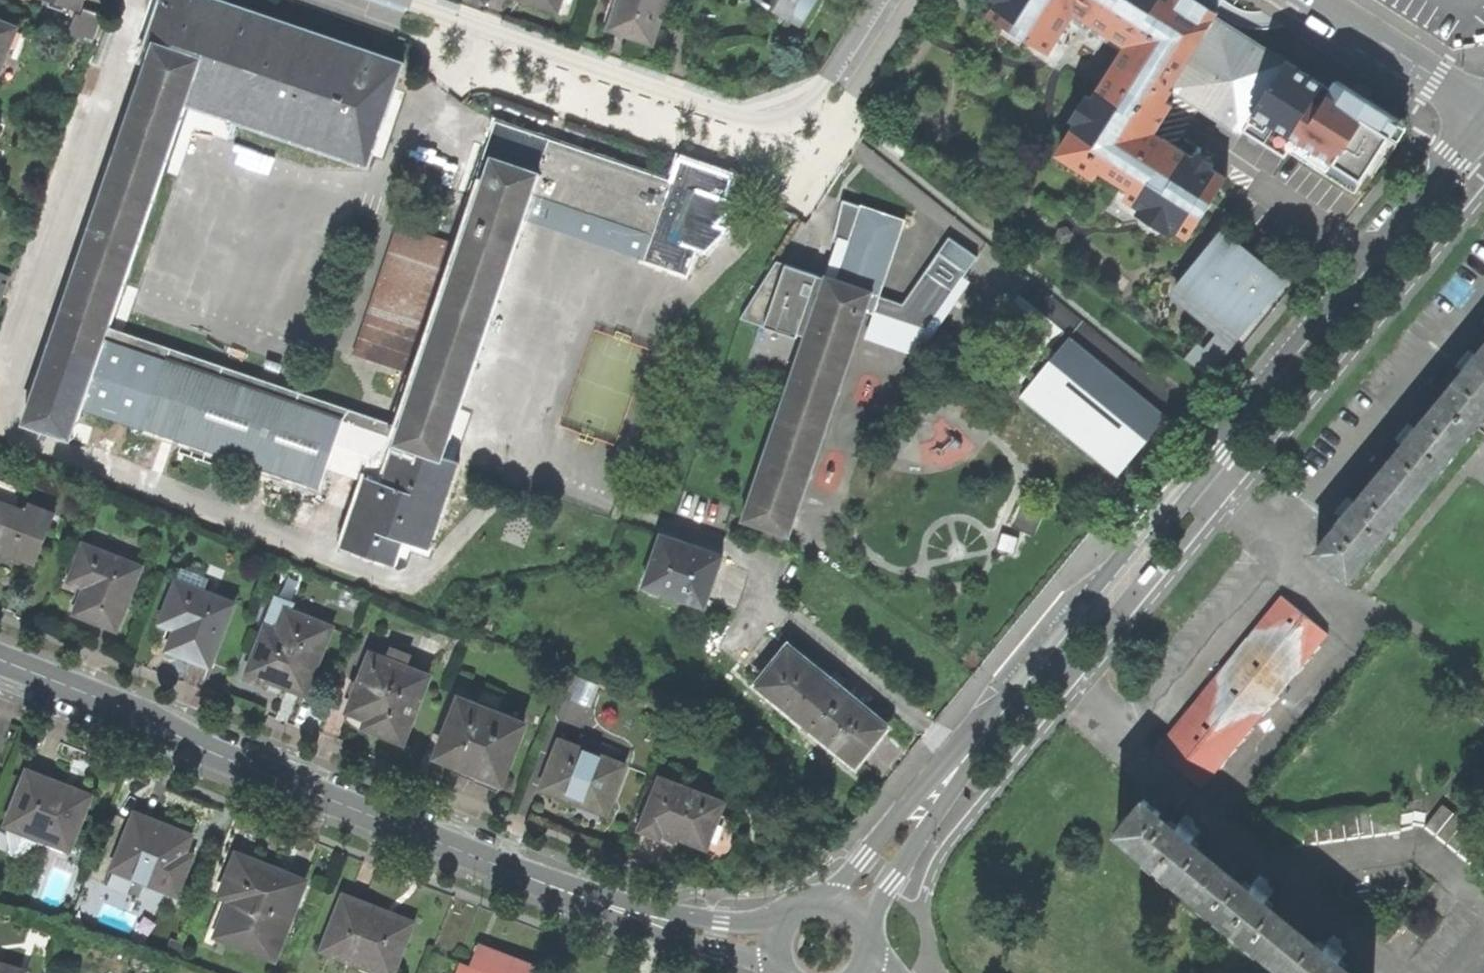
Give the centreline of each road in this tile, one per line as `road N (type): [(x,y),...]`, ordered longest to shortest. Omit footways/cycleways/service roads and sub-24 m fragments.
road 1 (residential): [(1483,132),(946,787)]
road 2 (tertiary): [(620,911),(0,670)]
road 3 (residential): [(368,0),(775,131),(793,131),(830,101),(895,0)]
road 4 (residential): [(1310,0),(1483,109)]
road 5 (tertiary): [(620,911),(716,954),(769,962)]
road 6 (residential): [(876,924),(946,787)]
road 7 (residential): [(946,787),(909,808),(834,889)]
road 8 (tertiary): [(770,923),(719,927),(620,911)]

